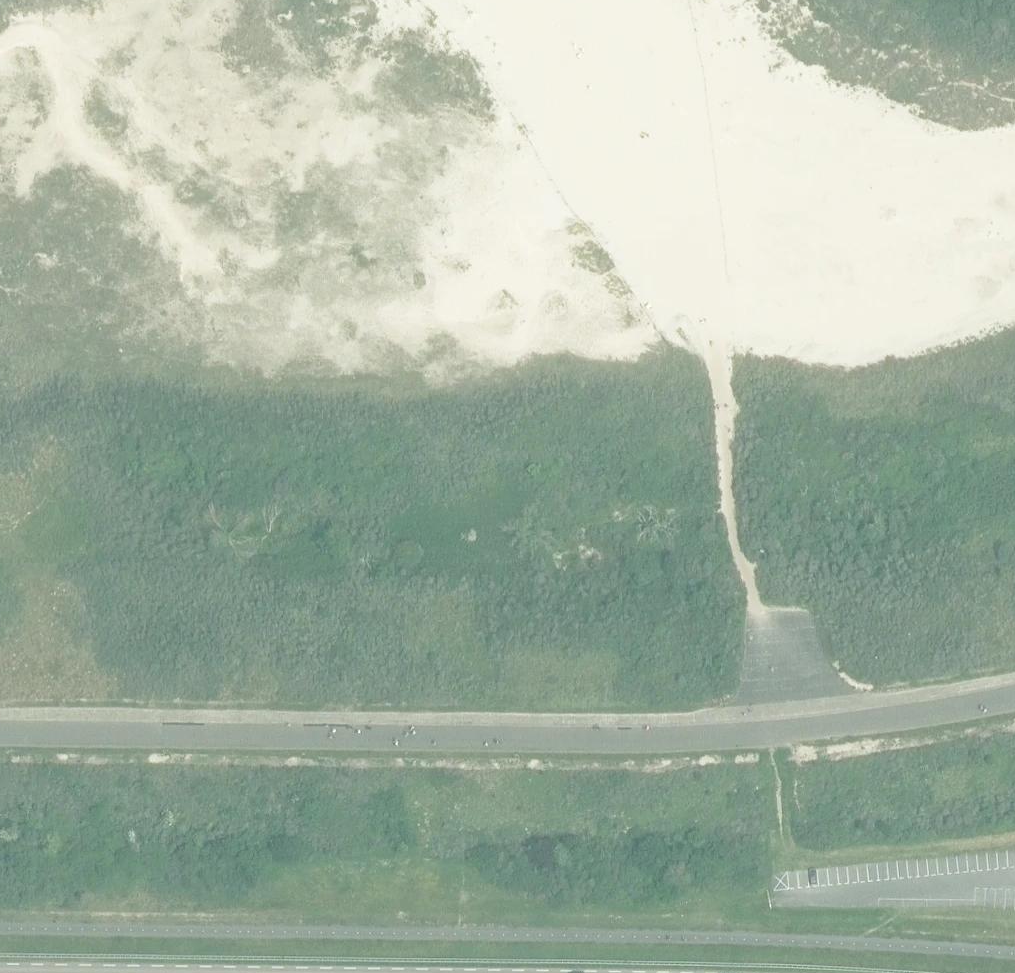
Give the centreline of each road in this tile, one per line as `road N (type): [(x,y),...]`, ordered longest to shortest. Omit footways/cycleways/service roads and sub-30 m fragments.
road 1 (unclassified): [(0,732),(657,738),(773,732),(1014,696)]

